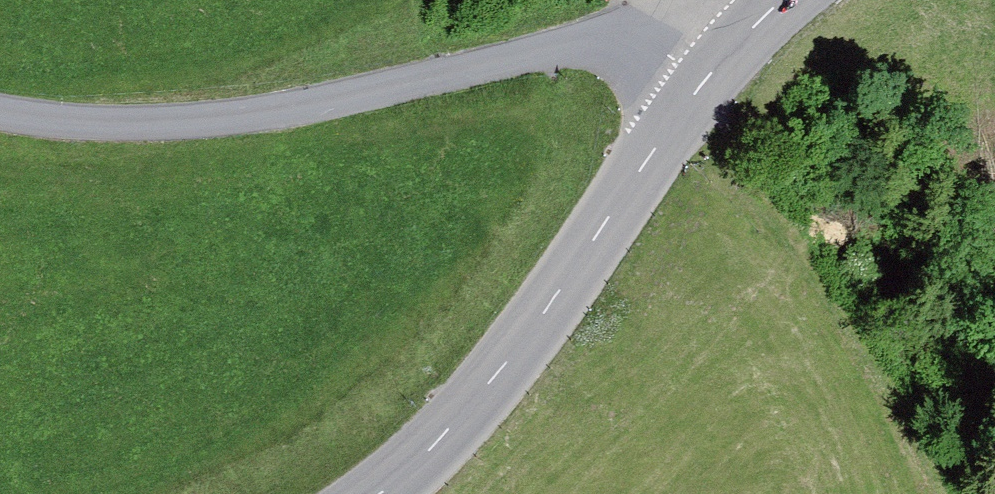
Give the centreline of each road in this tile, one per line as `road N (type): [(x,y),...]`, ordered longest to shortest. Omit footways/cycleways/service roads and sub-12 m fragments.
road 1 (unclassified): [(705,79),(678,58),(612,45),(194,119),(61,121),(0,113)]
road 2 (secondary): [(380,493),(524,340),(705,79)]

